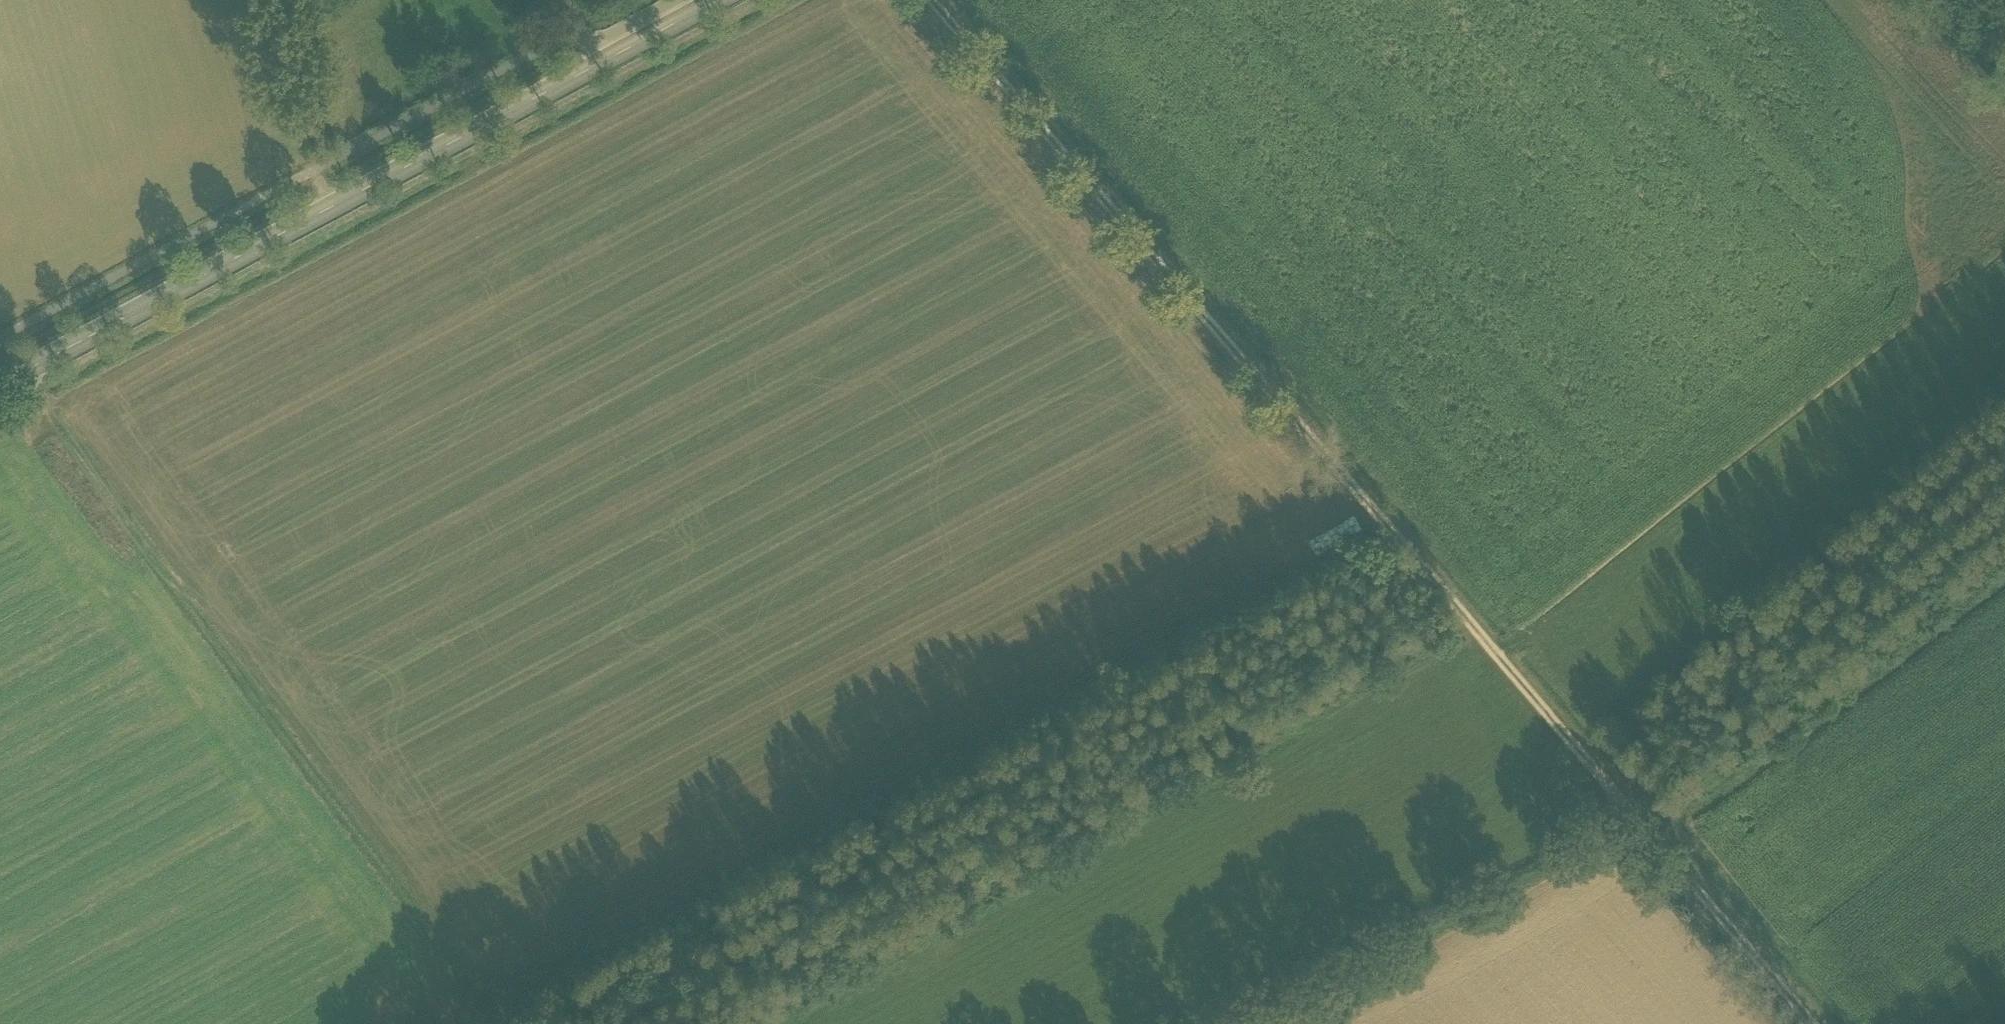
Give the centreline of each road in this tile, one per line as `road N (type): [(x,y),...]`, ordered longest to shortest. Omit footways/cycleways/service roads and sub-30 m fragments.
road 1 (track): [(928,0),(1813,1023)]
road 2 (tertiary): [(0,385),(717,0)]

